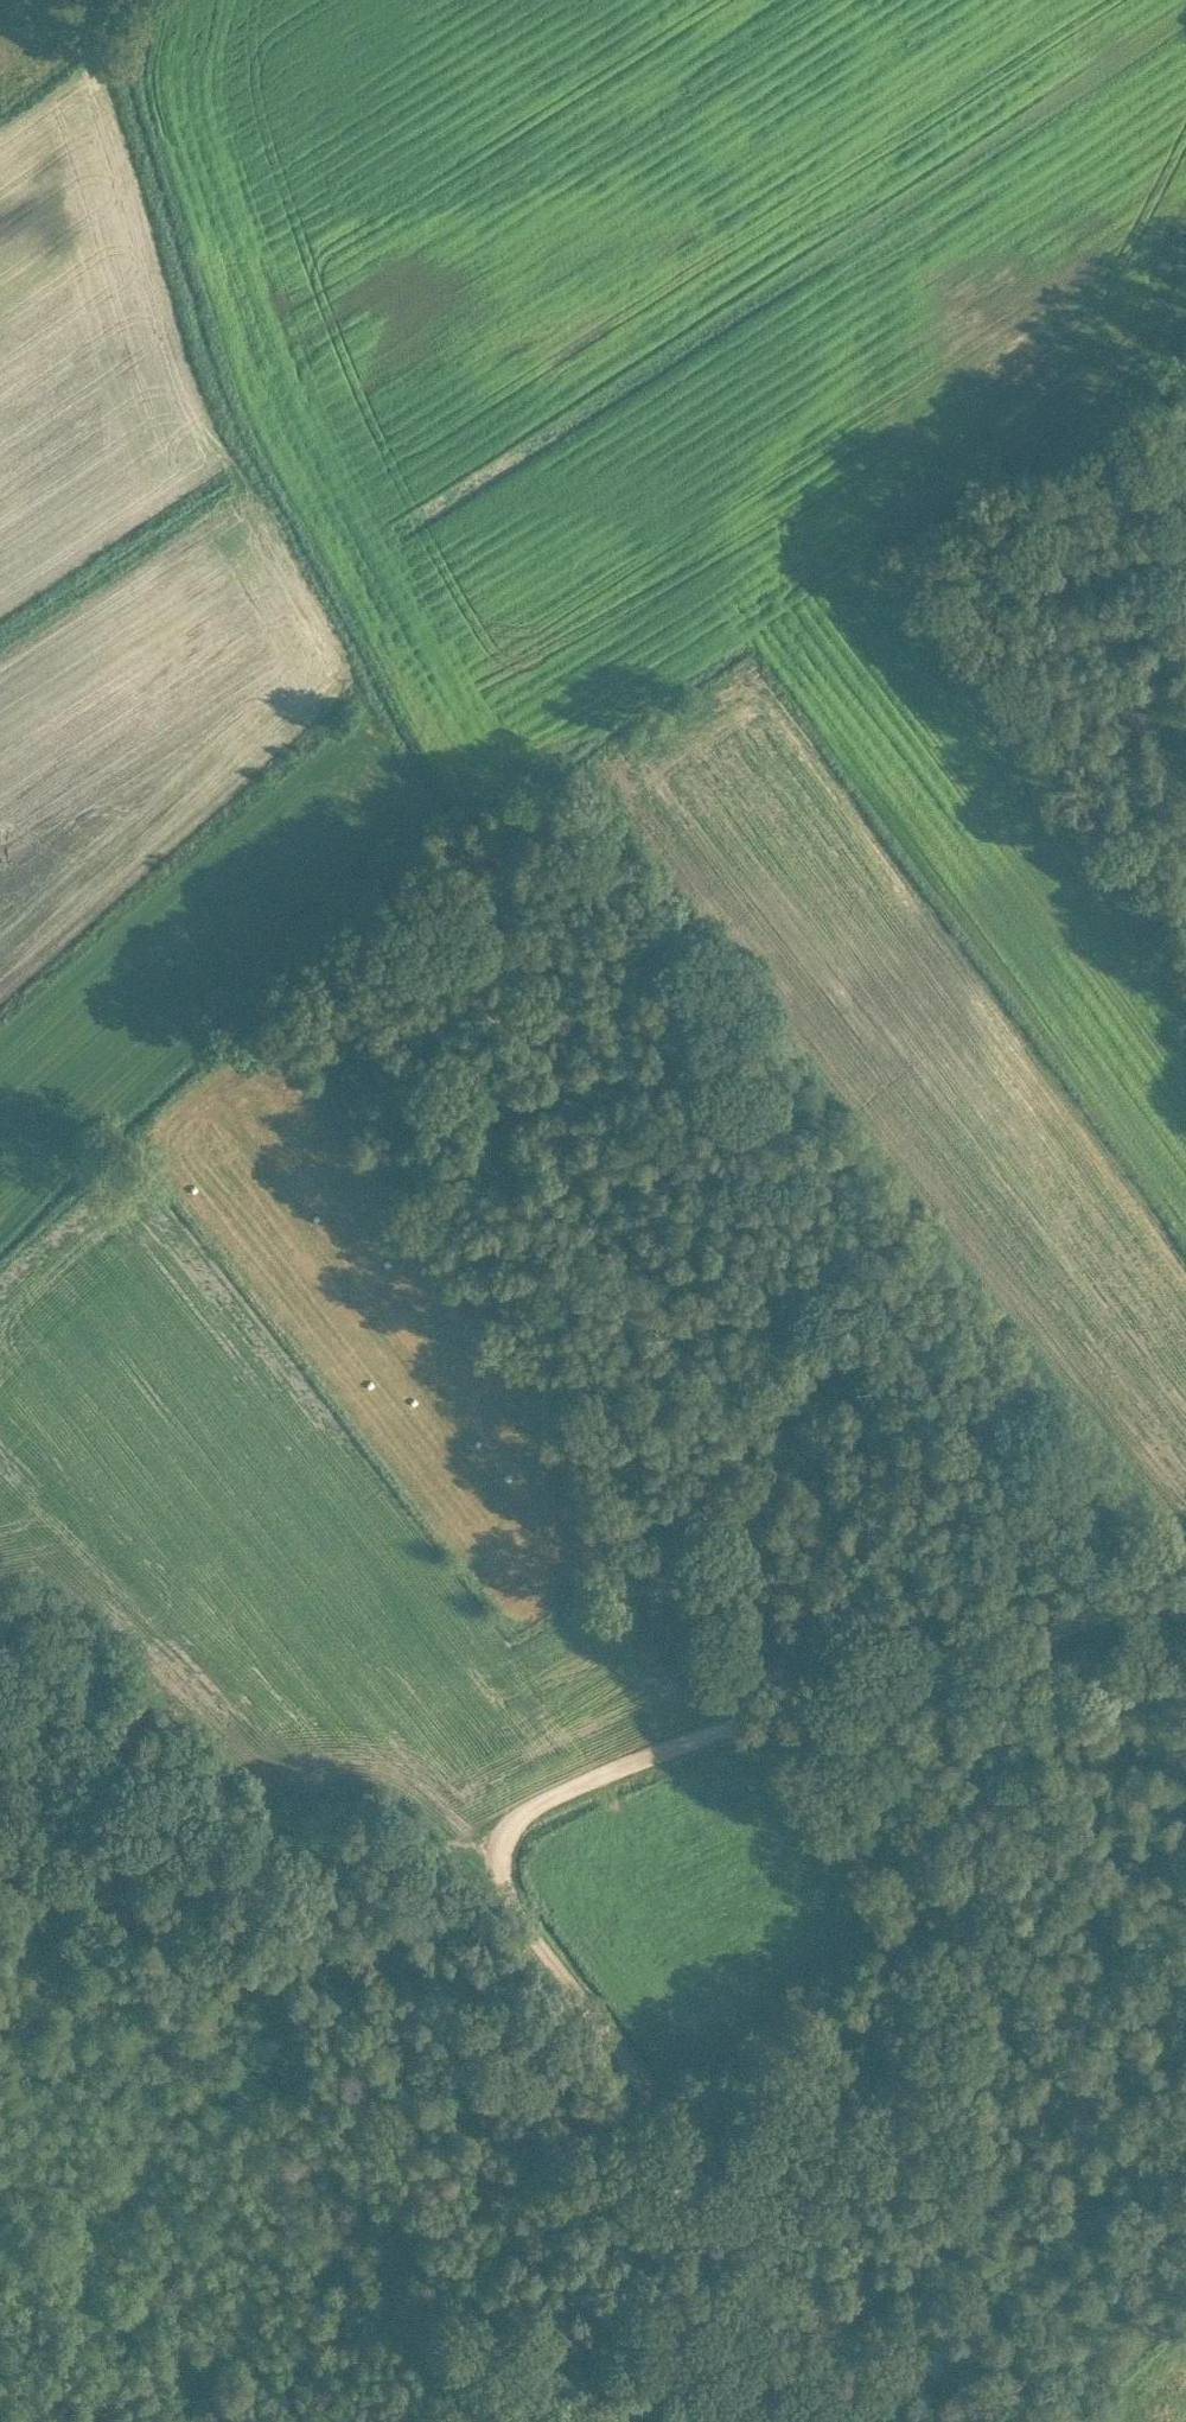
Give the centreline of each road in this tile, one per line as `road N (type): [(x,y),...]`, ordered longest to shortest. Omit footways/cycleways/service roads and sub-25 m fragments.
road 1 (track): [(1185,1584),(939,1675),(846,1703),(777,1710),(516,1821),(499,1846),(494,1873),(507,1908),(646,2092),(682,2155),(688,2206),(669,2361),(688,2421)]
road 2 (track): [(592,2419),(314,2174)]

